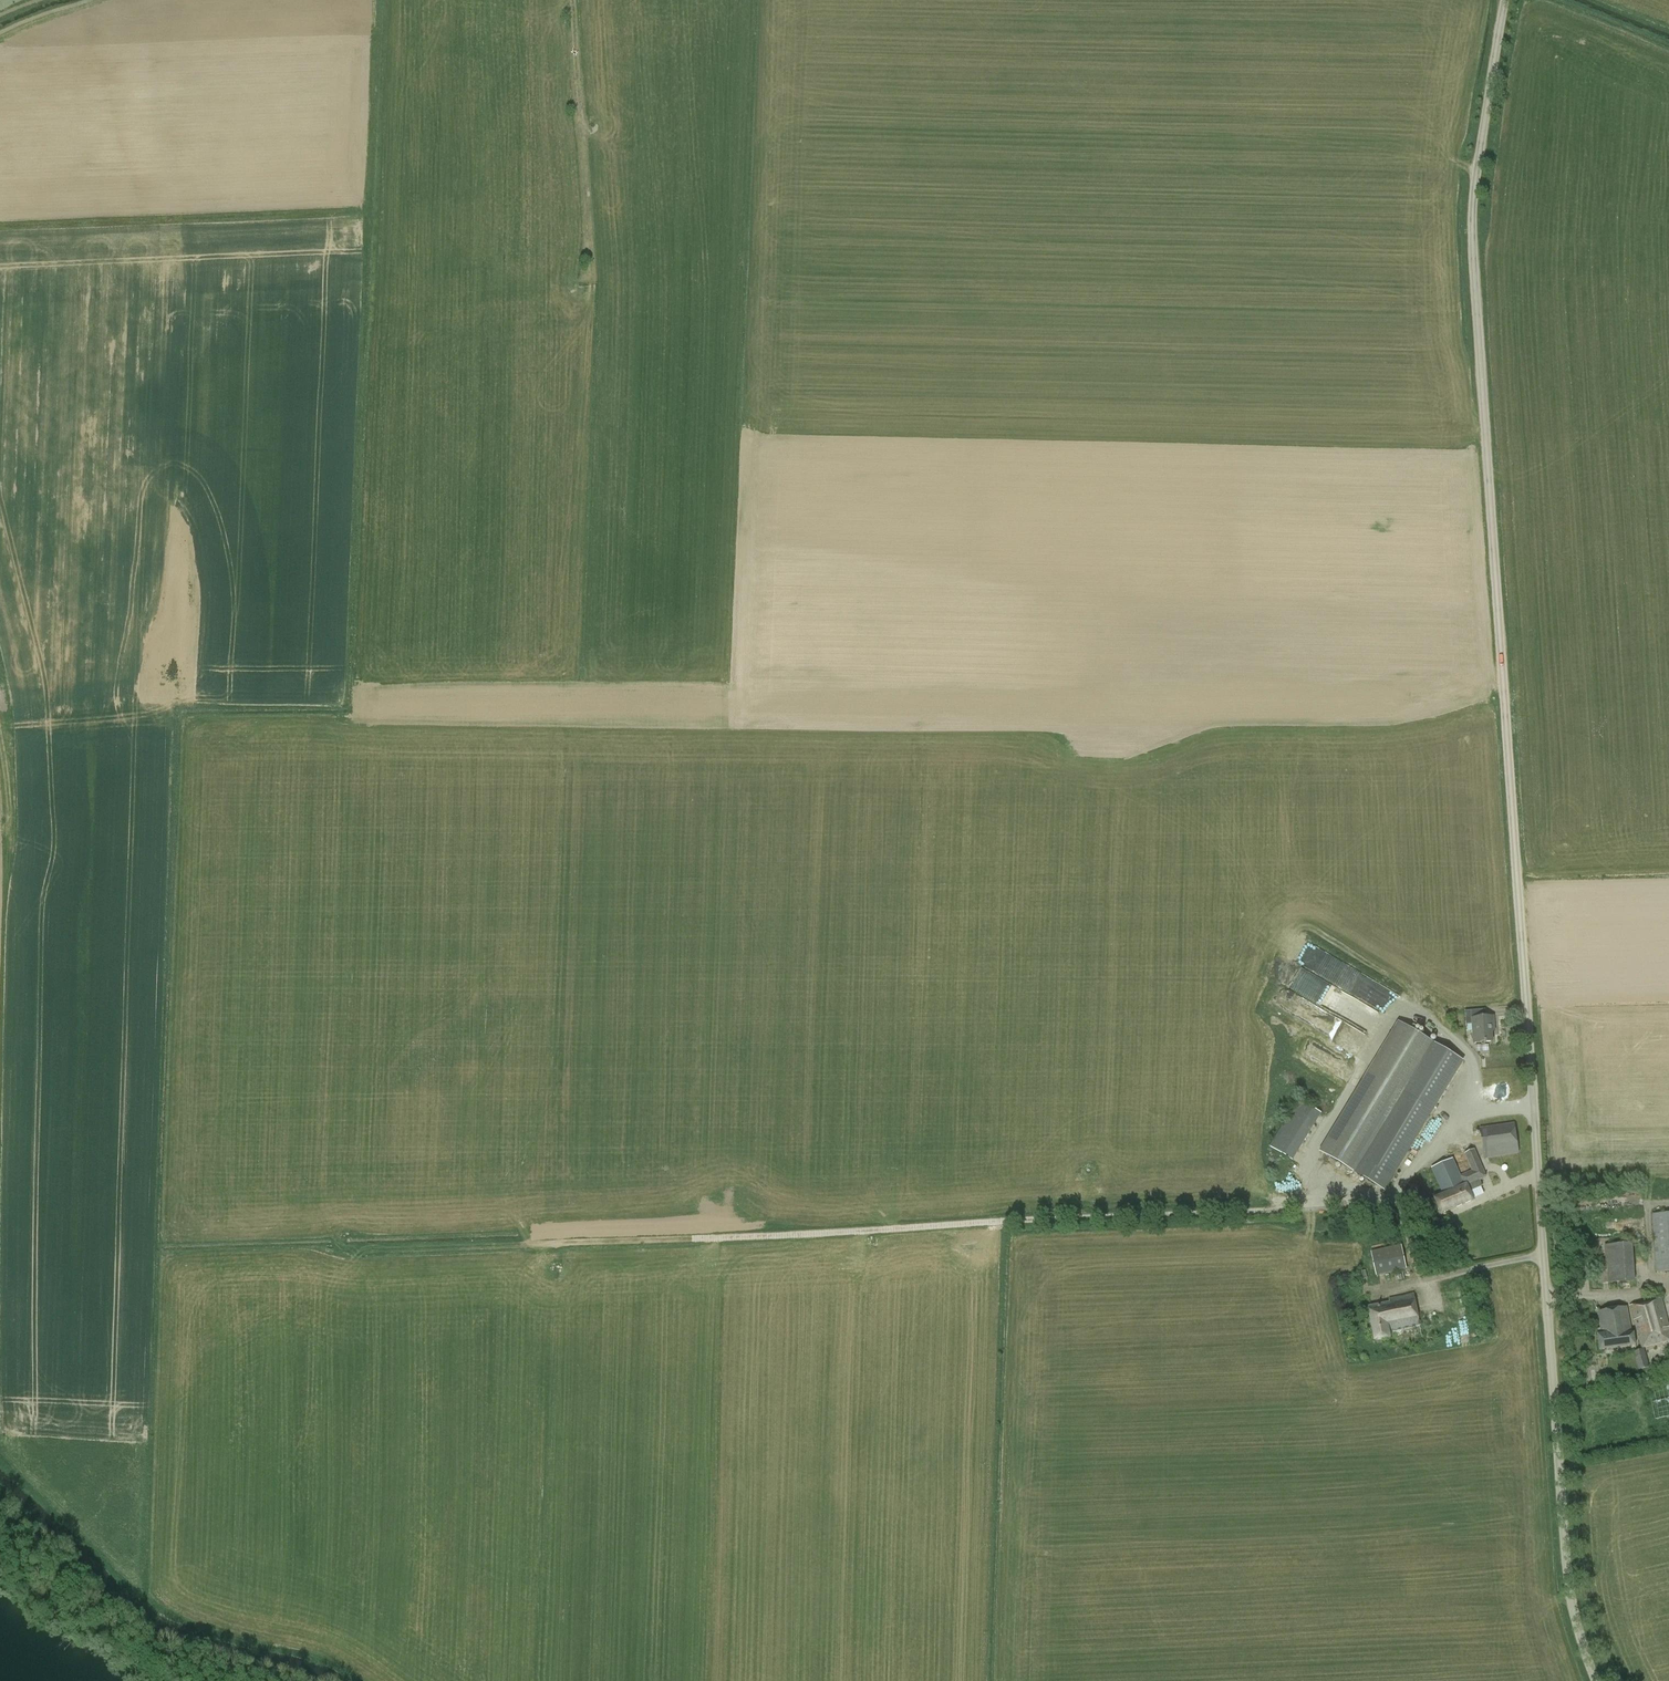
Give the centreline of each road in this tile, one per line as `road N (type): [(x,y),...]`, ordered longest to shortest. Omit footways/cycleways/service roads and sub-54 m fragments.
road 1 (unclassified): [(1590,1680),(1563,1575),(1467,291),(1467,187),(1504,0)]
road 2 (track): [(1528,1105),(1471,1120),(1383,1207),(703,1244),(339,1251)]

